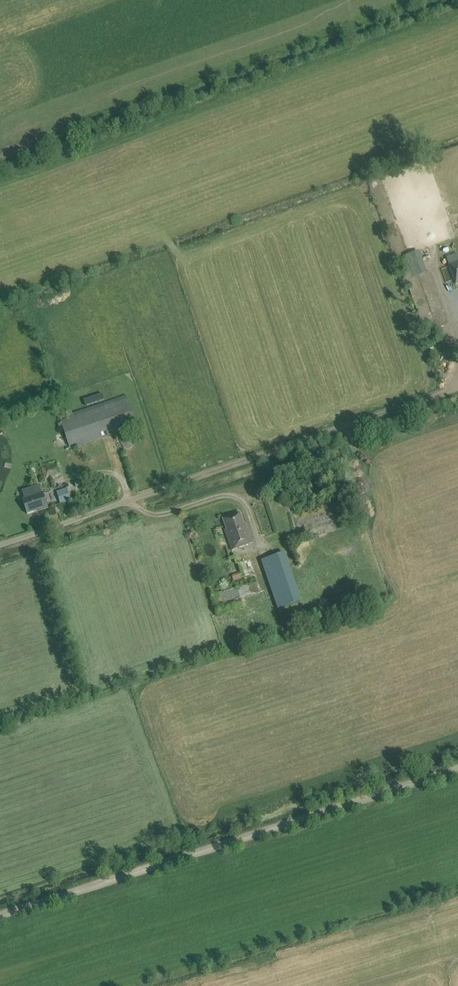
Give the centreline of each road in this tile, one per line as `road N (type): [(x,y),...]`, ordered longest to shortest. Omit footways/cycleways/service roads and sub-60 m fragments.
road 1 (track): [(0,544),(457,387)]
road 2 (track): [(0,914),(457,767)]
road 3 (track): [(132,499),(150,514),(164,513),(237,497),(261,547)]

